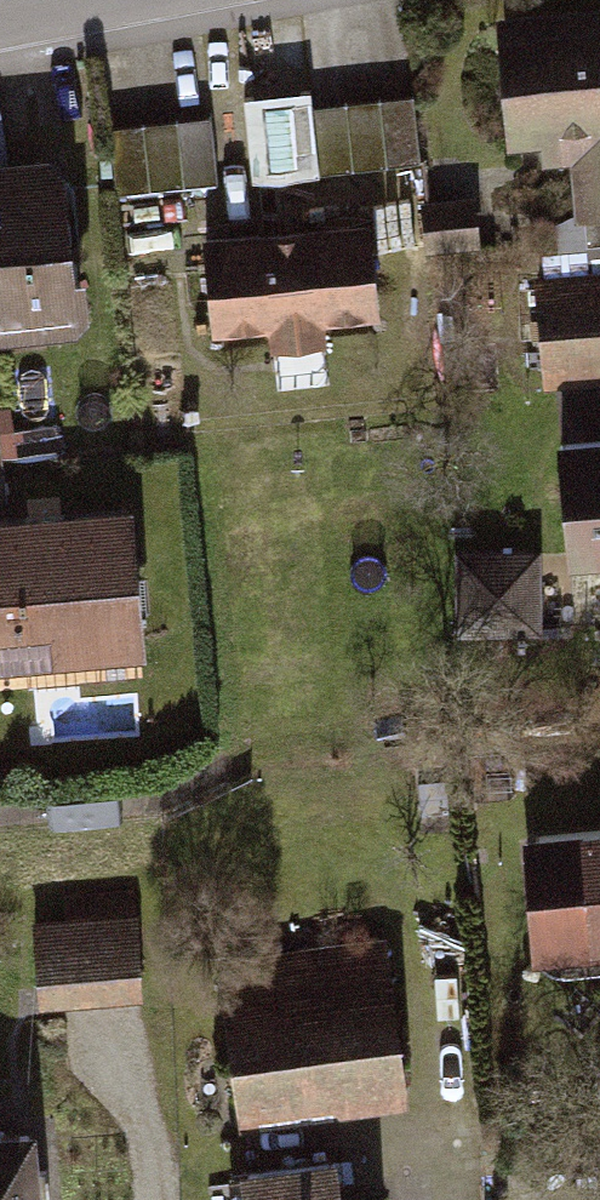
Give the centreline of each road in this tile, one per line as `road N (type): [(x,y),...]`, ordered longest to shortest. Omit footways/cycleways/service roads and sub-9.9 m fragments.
road 1 (residential): [(0,37),(159,0)]

